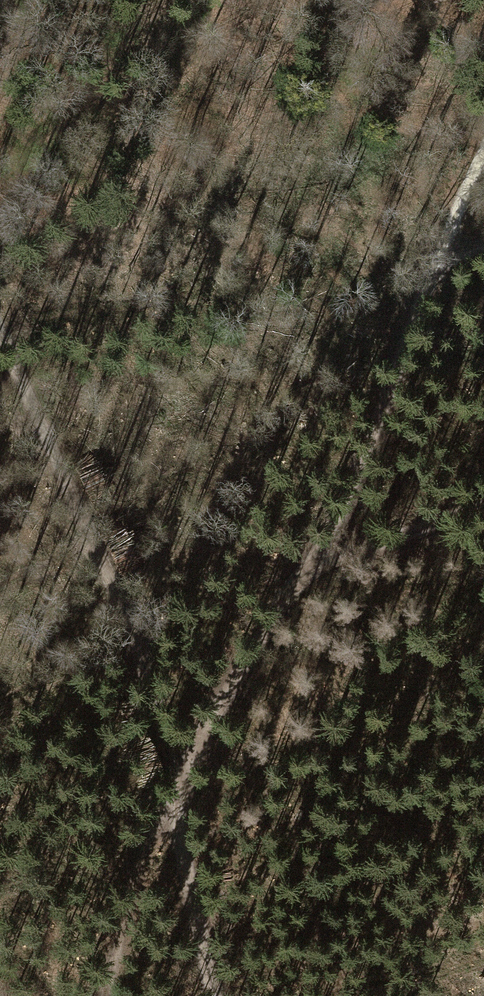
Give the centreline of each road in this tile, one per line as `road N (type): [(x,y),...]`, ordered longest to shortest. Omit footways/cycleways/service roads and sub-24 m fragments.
road 1 (track): [(0,320),(101,554),(168,805)]
road 2 (track): [(168,805),(364,472),(483,478)]
road 3 (track): [(364,472),(483,156)]

